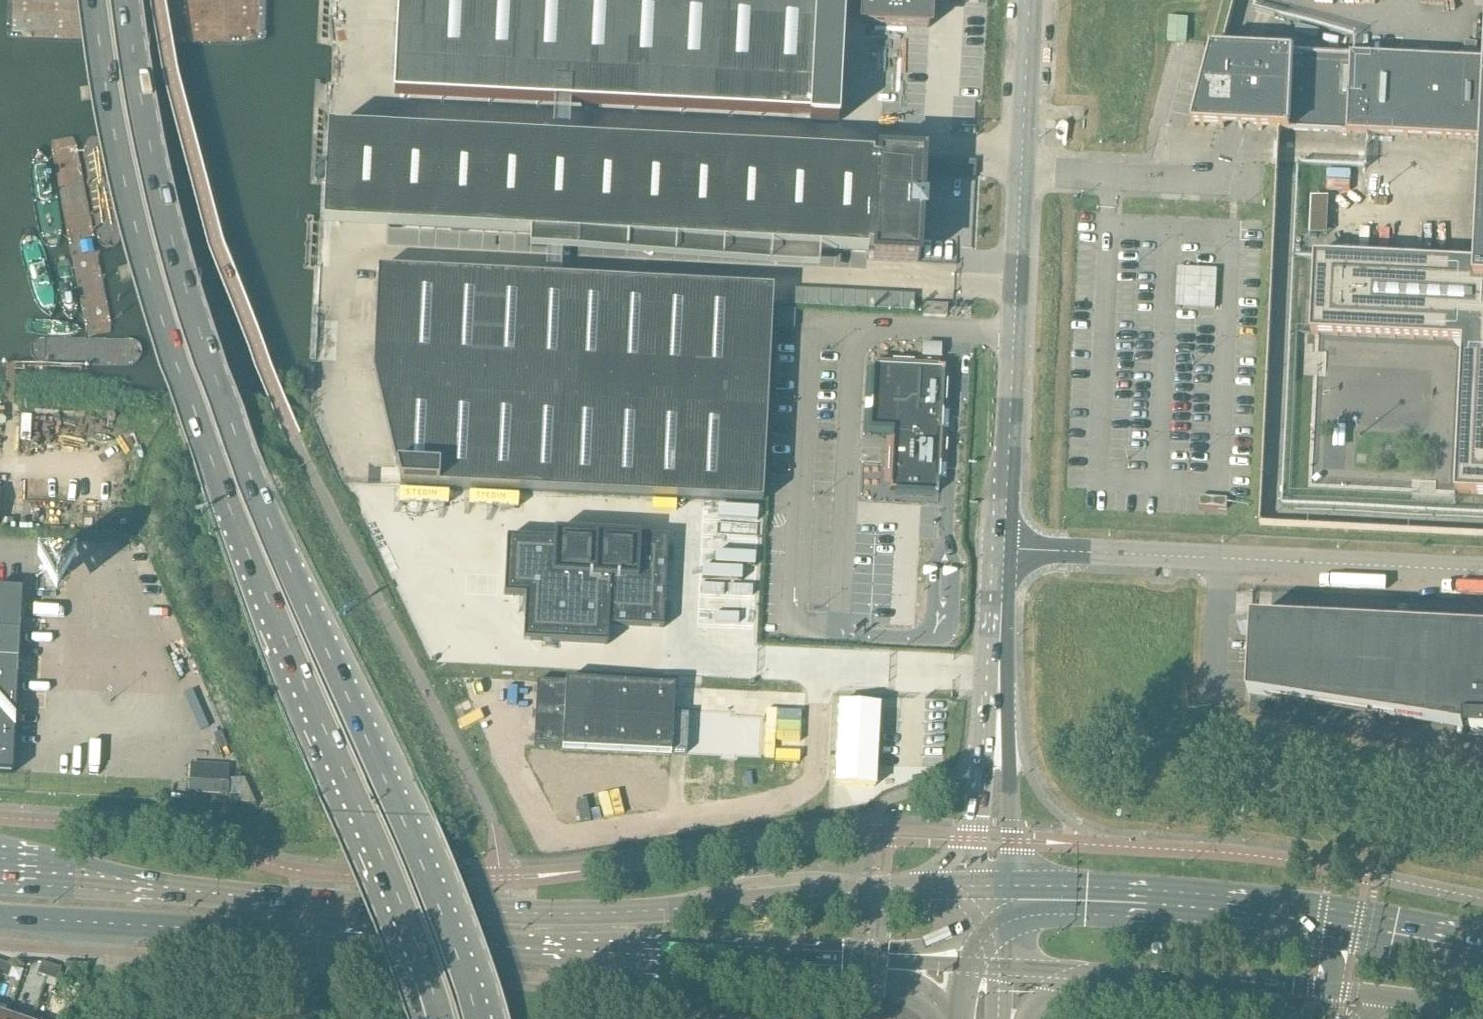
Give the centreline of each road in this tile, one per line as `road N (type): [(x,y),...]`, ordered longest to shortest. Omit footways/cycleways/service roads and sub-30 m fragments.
road 1 (primary): [(478,1018),(436,894),(275,532),(177,272),(125,0)]
road 2 (primary): [(95,0),(118,155),(175,361),(427,983)]
road 3 (secondary): [(914,889),(601,913),(479,912),(0,871)]
road 4 (secondary): [(126,925),(874,968)]
road 5 (unclassified): [(1005,544),(1028,0)]
road 6 (unclassified): [(1005,544),(1482,568)]
road 7 (tertiary): [(1320,921),(1006,899)]
road 8 (unclassified): [(1006,899),(1009,776),(998,706)]
road 9 (tertiary): [(1058,976),(1240,988)]
road 10 (tertiary): [(1482,951),(1320,921)]
road 11 (unclassified): [(998,706),(1005,544)]
road 12 (secondary): [(0,917),(126,925)]

